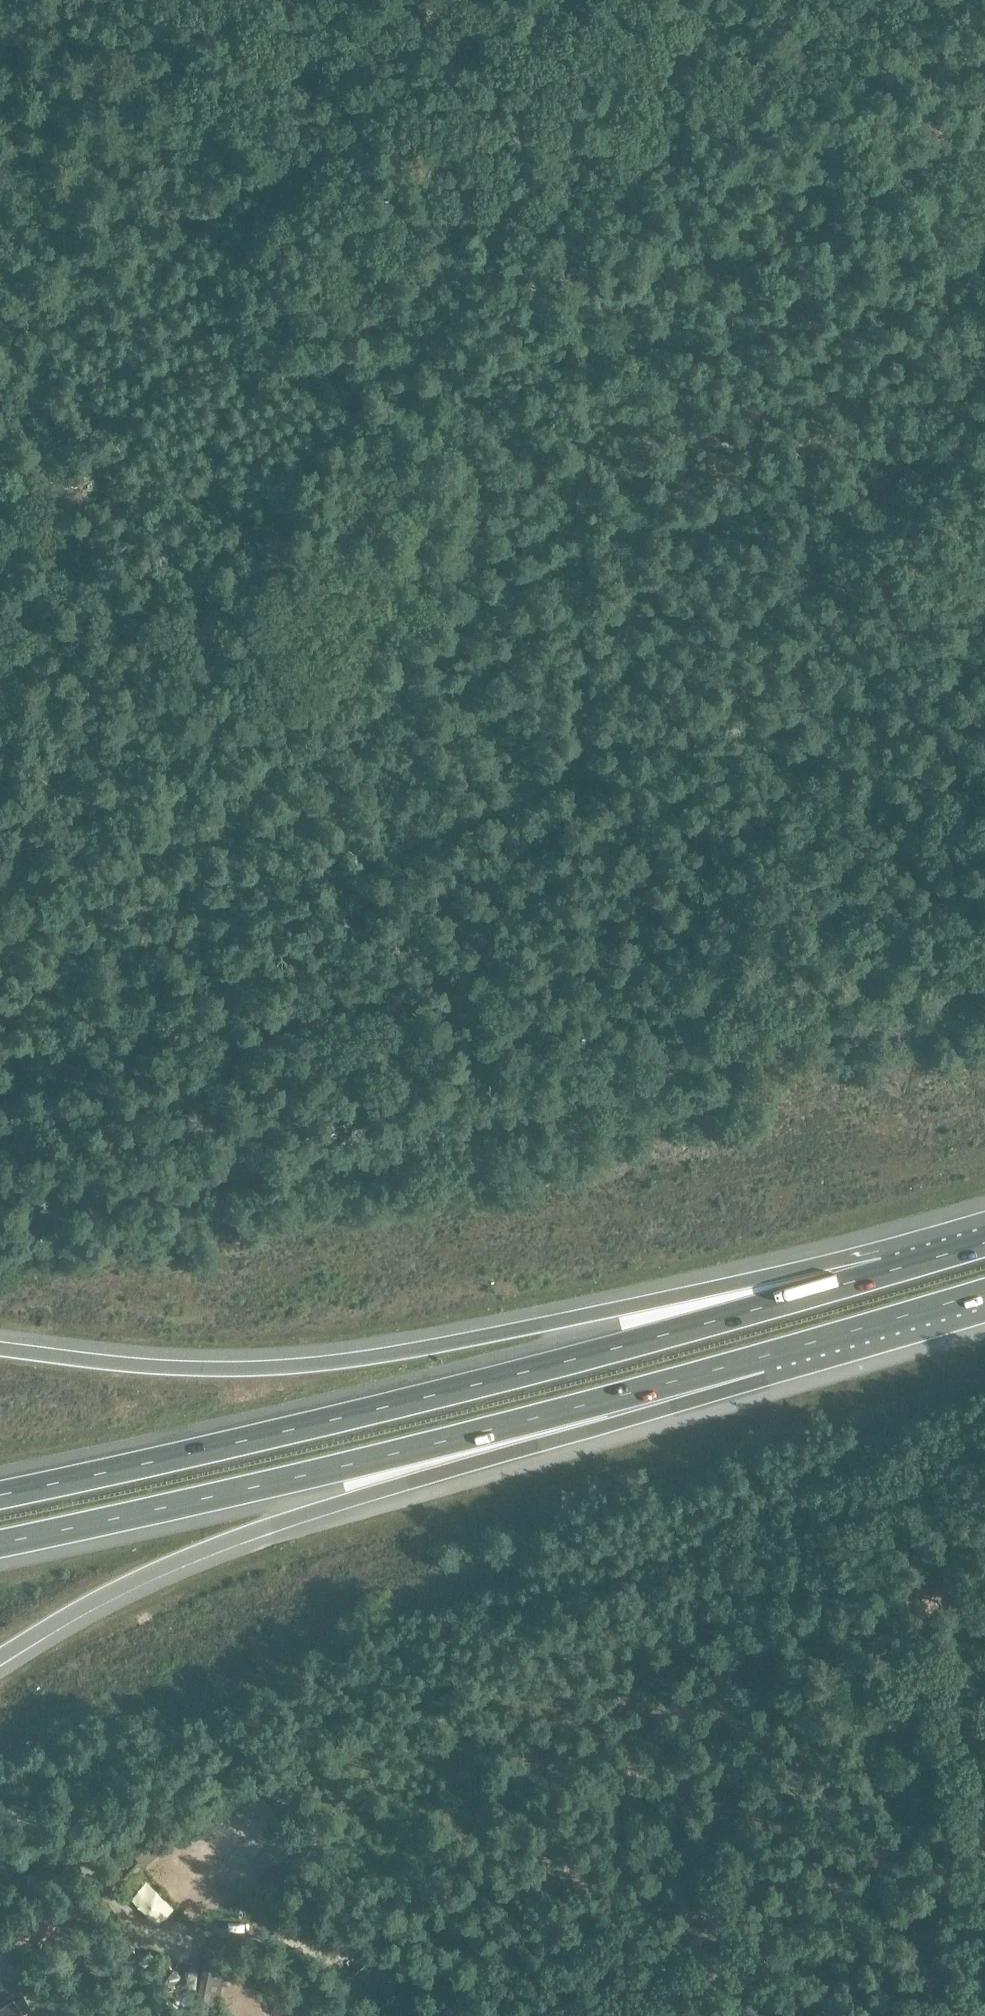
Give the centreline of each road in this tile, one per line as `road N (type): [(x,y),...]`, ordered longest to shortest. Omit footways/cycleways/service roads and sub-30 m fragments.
road 1 (motorway): [(884,1272),(385,1407),(0,1495)]
road 2 (motorway): [(884,1272),(320,1360),(154,1362),(0,1344)]
road 3 (motorway): [(0,1662),(96,1603),(208,1553),(432,1471),(571,1432),(759,1357)]
road 4 (motorway): [(0,1543),(446,1440),(759,1357)]
road 5 (motorway): [(759,1357),(984,1290)]

